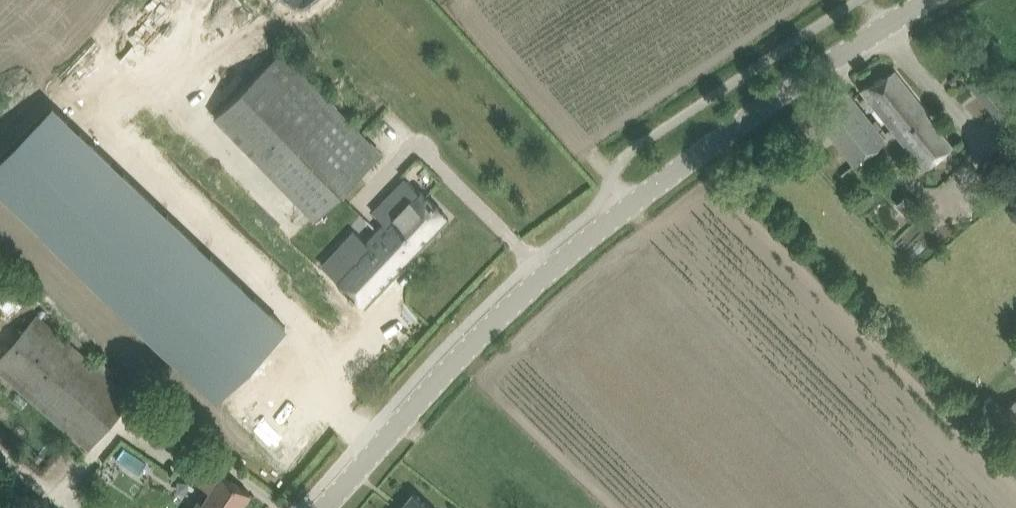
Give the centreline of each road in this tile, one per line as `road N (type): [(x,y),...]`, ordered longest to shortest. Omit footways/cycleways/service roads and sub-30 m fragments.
road 1 (tertiary): [(927,0),(739,126),(561,261),(322,507)]

